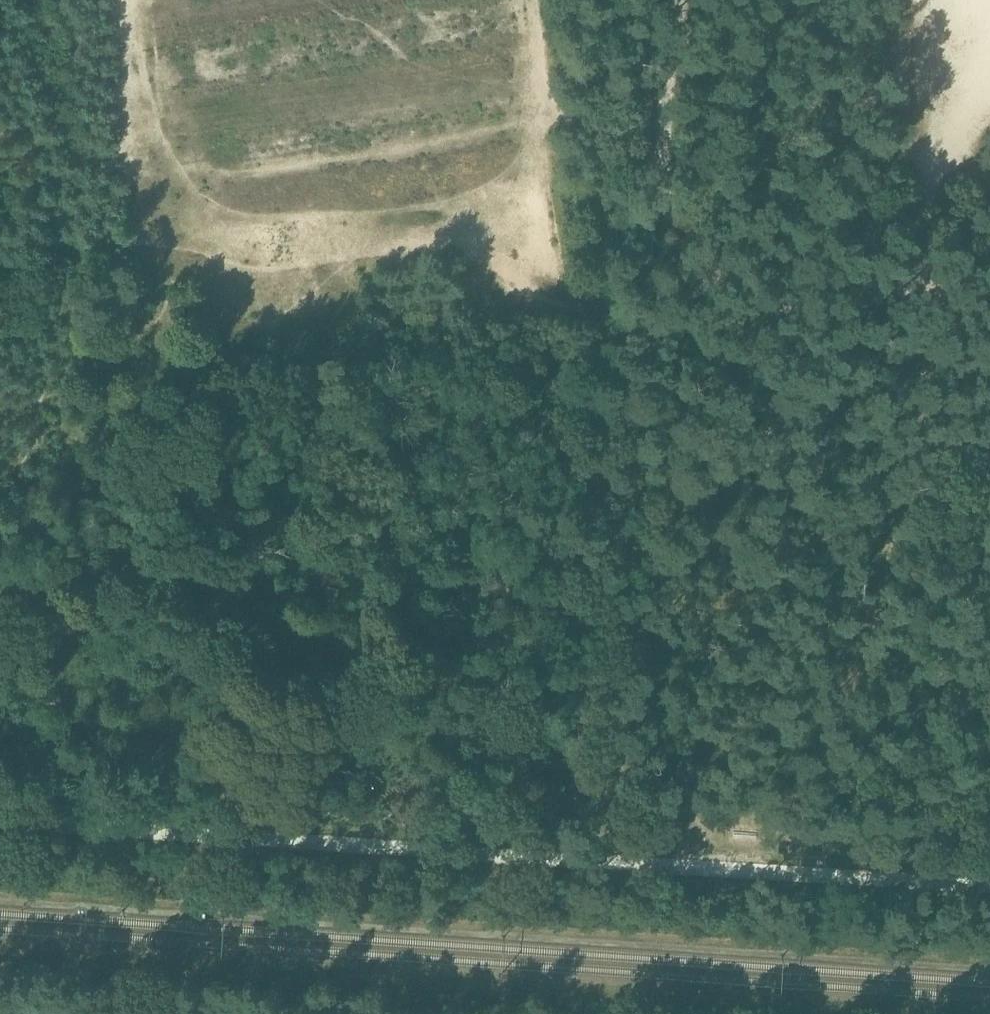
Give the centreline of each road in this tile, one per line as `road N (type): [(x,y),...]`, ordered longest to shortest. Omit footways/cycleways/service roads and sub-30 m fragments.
road 1 (unclassified): [(989,885),(0,831)]

